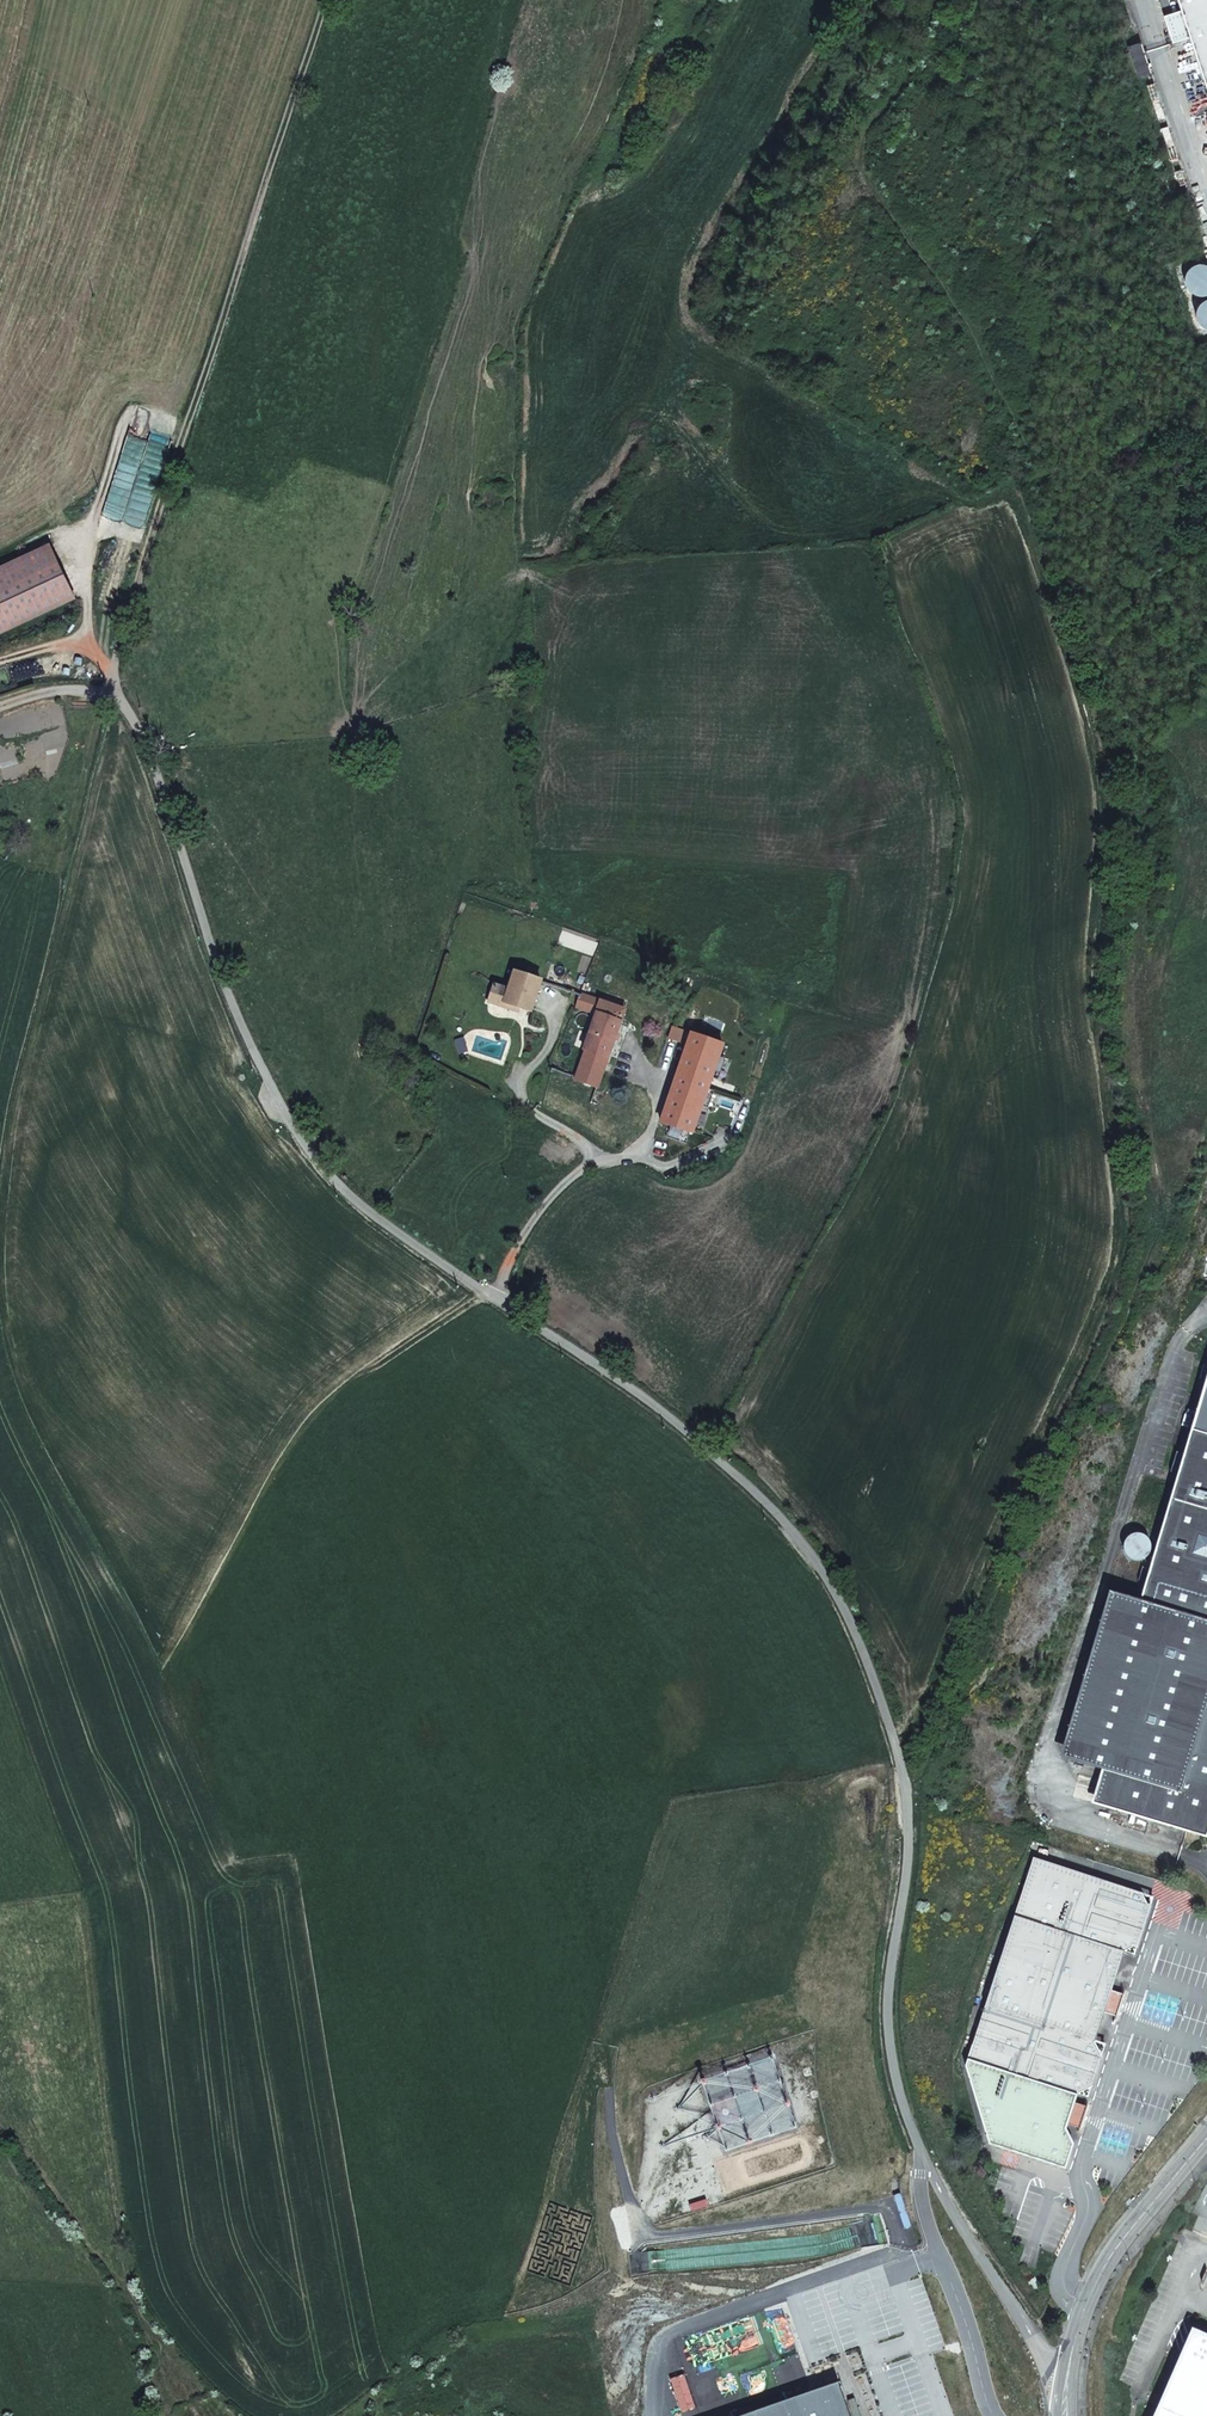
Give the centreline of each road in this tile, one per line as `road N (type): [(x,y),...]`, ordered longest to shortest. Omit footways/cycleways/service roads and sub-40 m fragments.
road 1 (residential): [(996,2415),(927,2221),(920,2149),(888,2045),(907,1834),(882,1707),(840,1596),(801,1539),(733,1470),(623,1382),(357,1200),(298,1139),(223,982),(148,749),(115,700),(68,687),(0,709)]
road 2 (track): [(326,0),(186,441),(131,574),(115,700)]
road 3 (tertiary): [(1206,2138),(1107,2262),(1076,2331),(1064,2415)]

